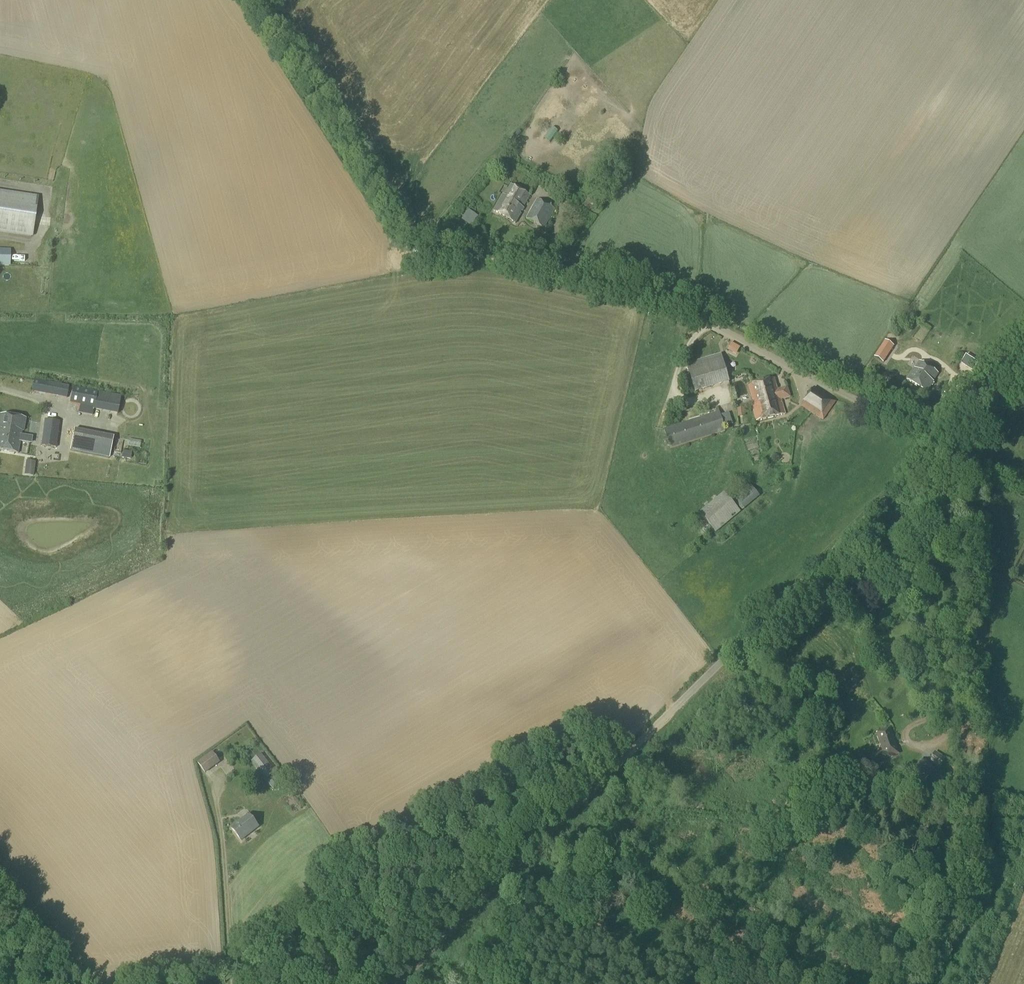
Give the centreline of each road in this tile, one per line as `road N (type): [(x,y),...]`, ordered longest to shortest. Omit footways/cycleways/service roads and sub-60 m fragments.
road 1 (unclassified): [(395,983),(942,443)]
road 2 (unclassified): [(942,443),(709,323),(604,283),(477,257),(402,258)]
road 3 (track): [(930,983),(986,885),(976,464)]

